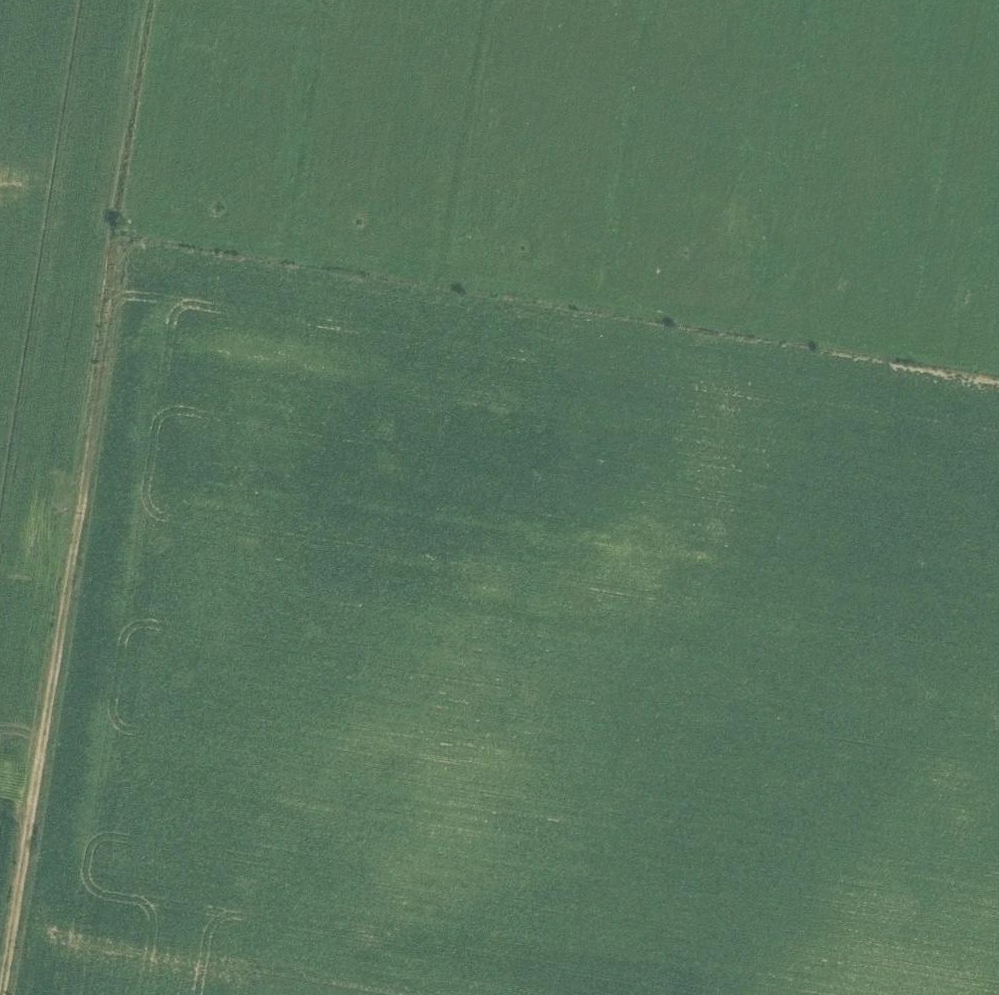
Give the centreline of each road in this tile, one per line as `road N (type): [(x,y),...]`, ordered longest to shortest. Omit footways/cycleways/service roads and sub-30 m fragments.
road 1 (track): [(1,994),(124,244)]

